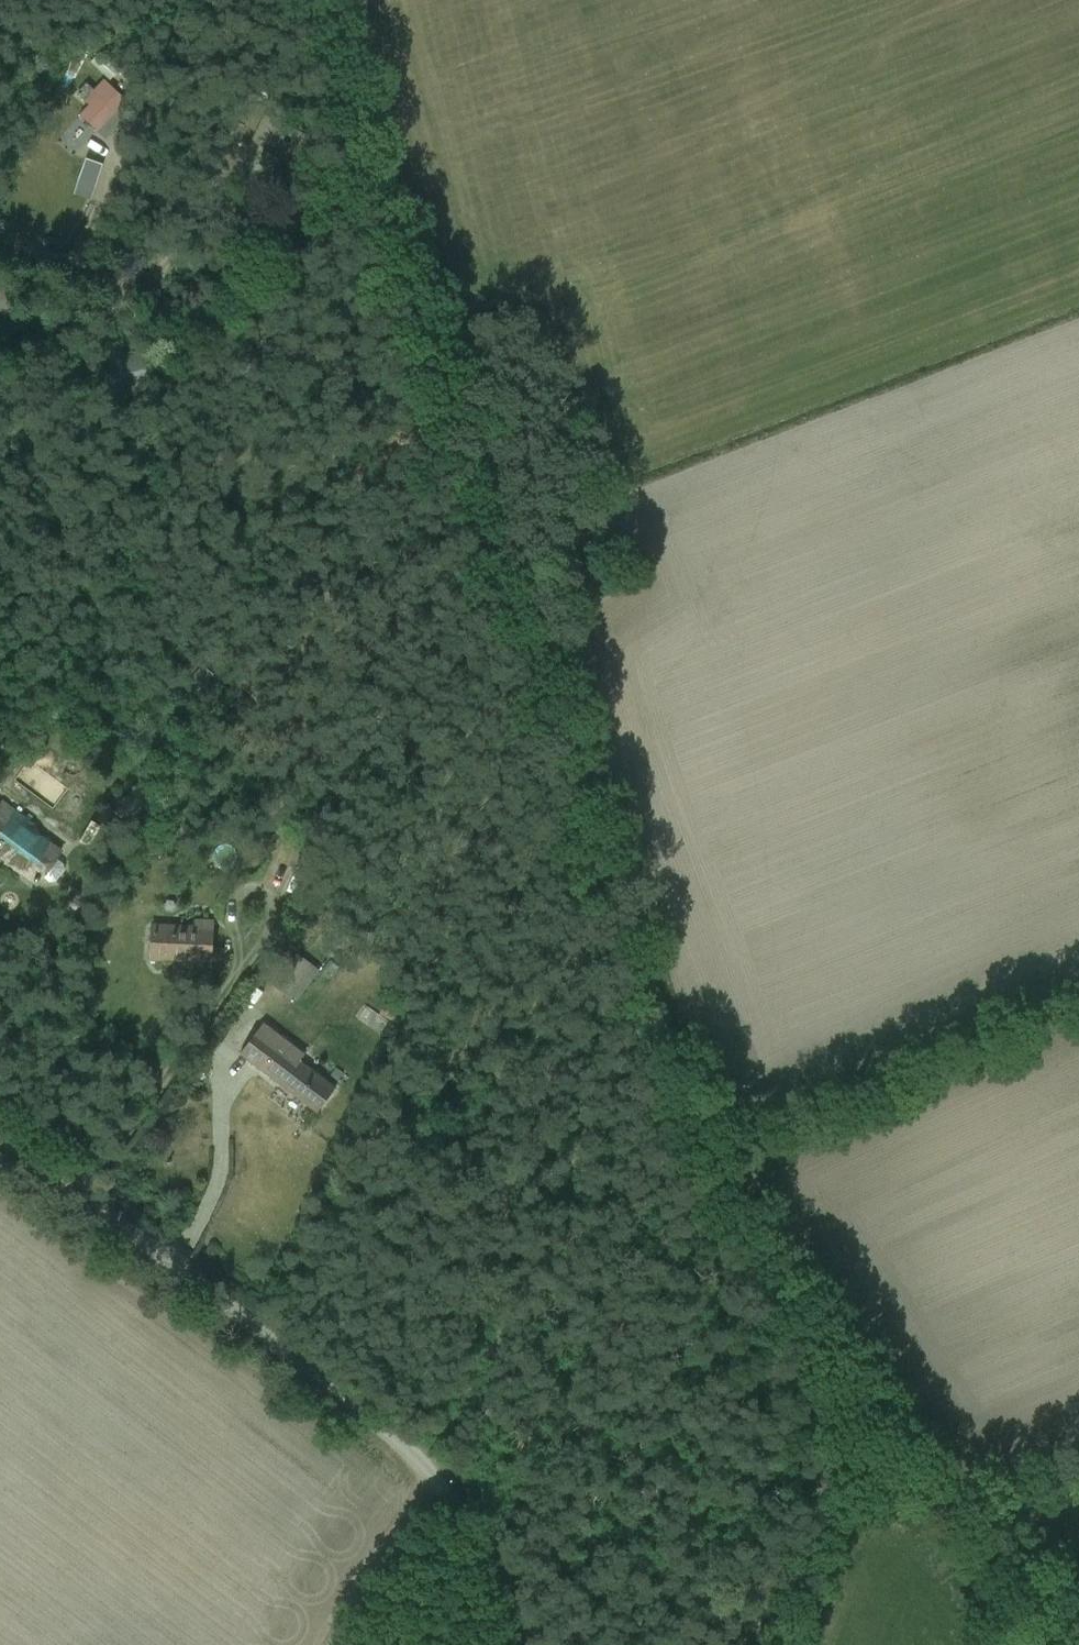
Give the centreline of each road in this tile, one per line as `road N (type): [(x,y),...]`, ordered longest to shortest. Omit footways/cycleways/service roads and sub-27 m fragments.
road 1 (unclassified): [(0,1136),(433,1474),(515,1644)]
road 2 (track): [(0,233),(217,337)]
road 3 (track): [(352,1644),(433,1474)]

